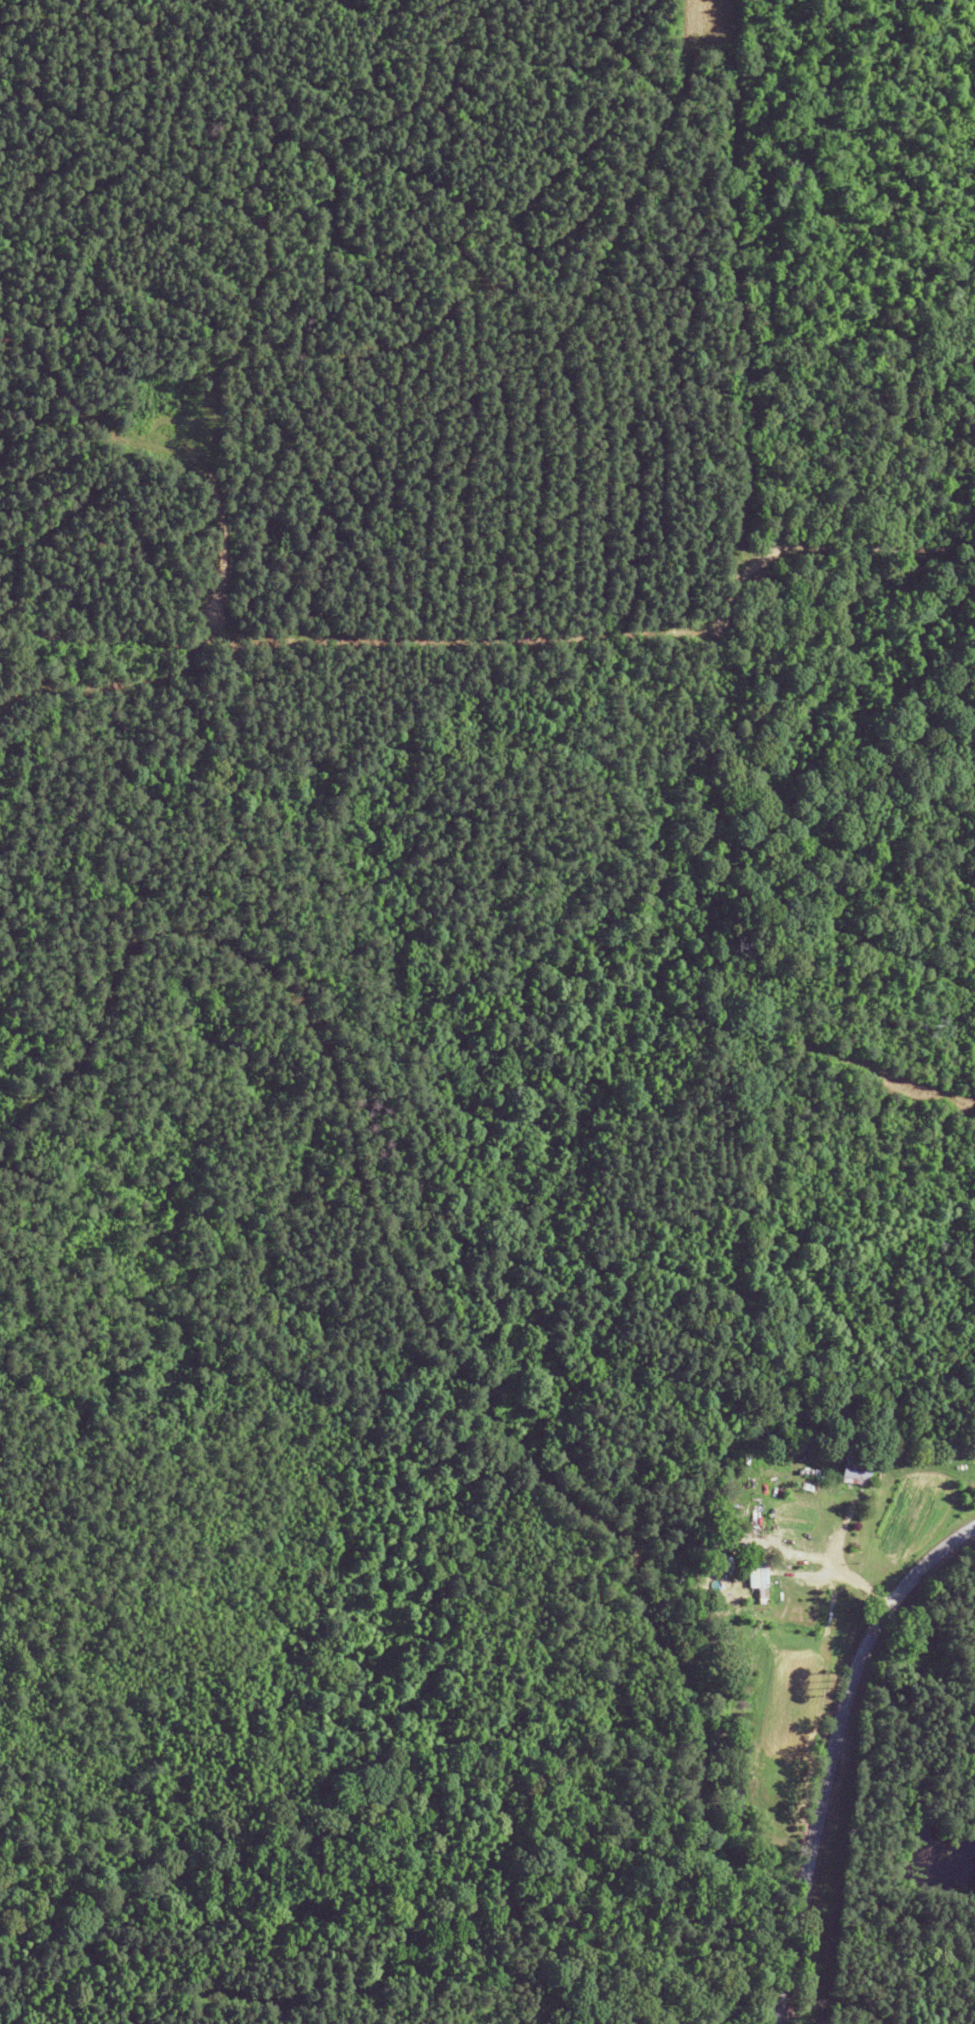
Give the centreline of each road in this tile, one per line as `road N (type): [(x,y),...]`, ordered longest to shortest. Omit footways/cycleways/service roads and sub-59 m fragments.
road 1 (residential): [(776,2023),(850,1665),(878,1604),(974,1527)]

